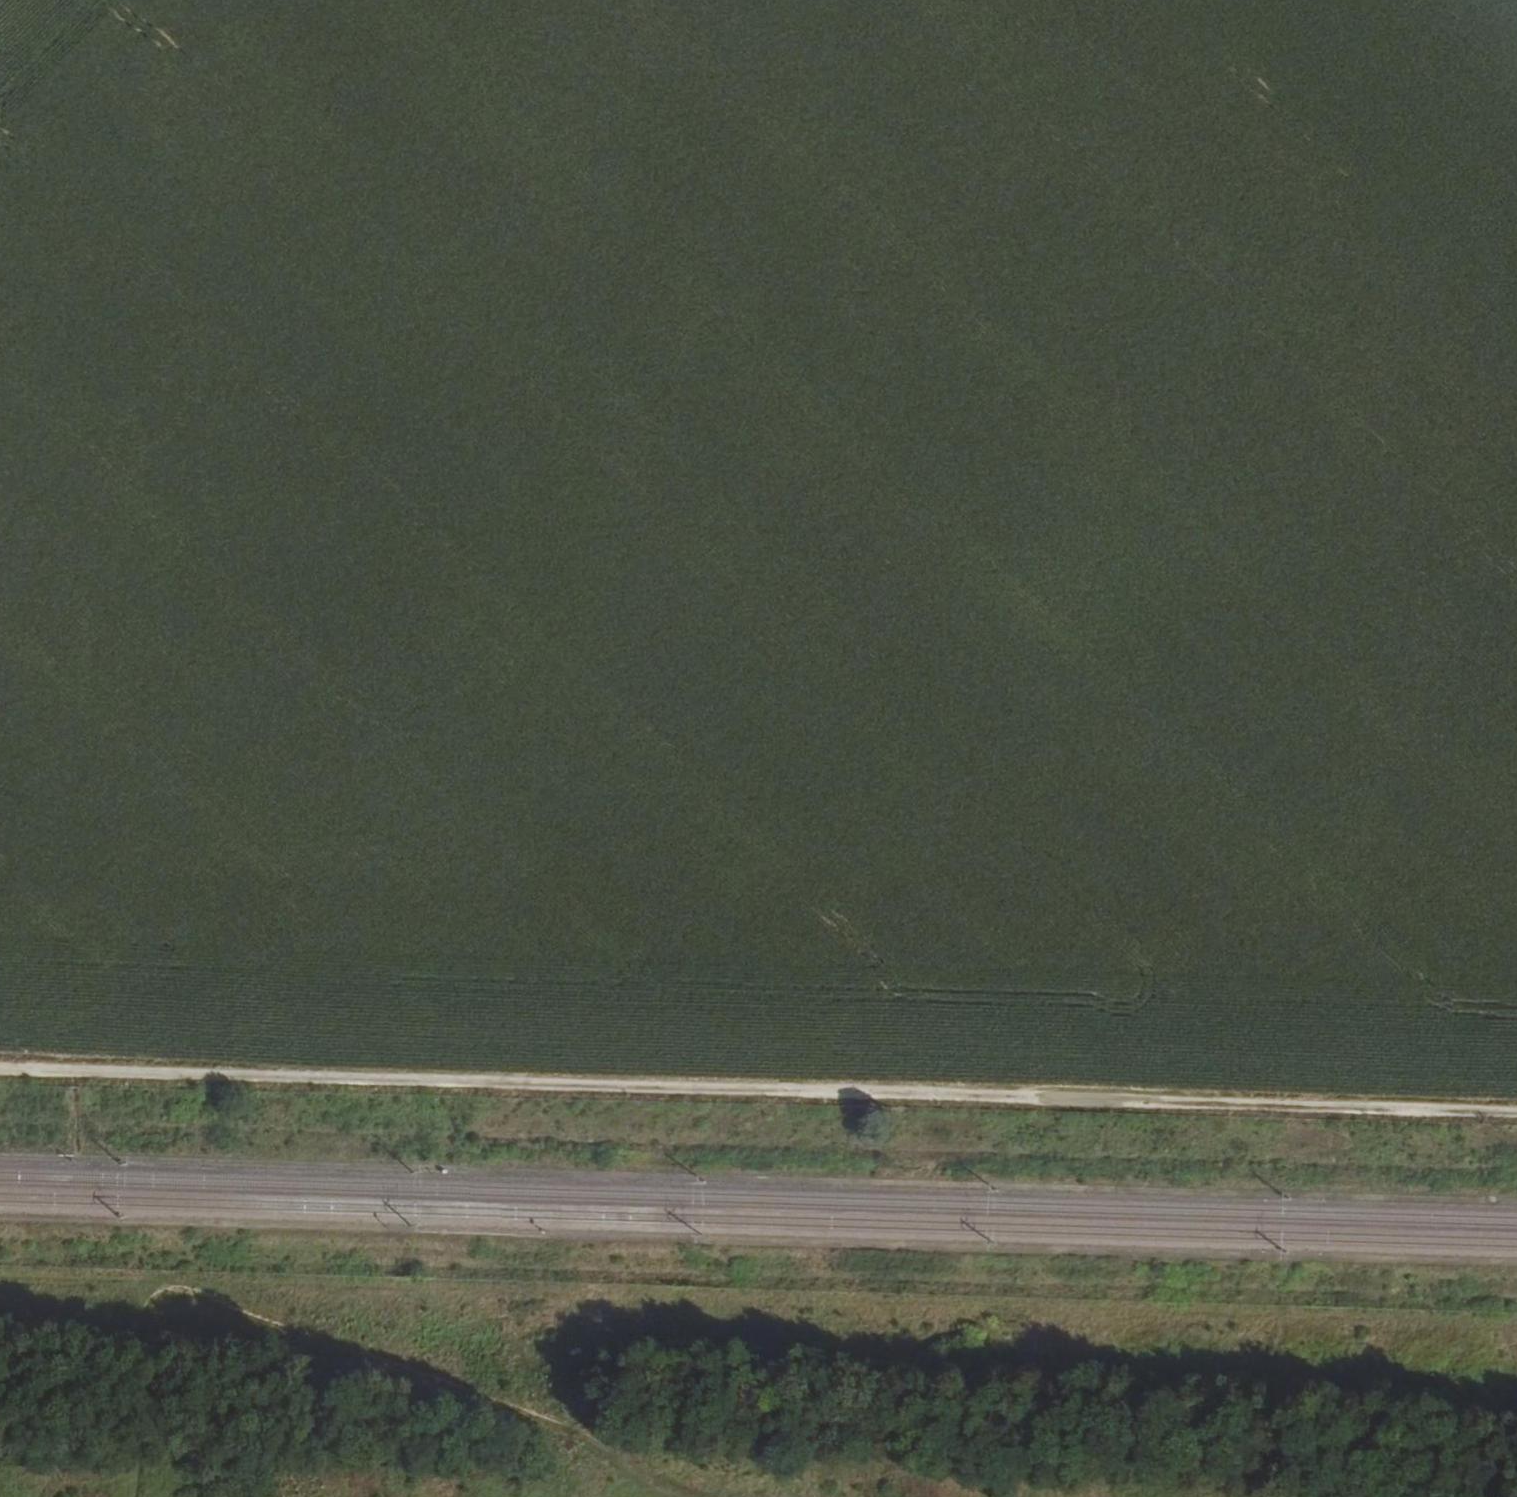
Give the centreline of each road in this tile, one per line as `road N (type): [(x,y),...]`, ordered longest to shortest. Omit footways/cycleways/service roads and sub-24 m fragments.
road 1 (track): [(0,1077),(1516,1126)]

